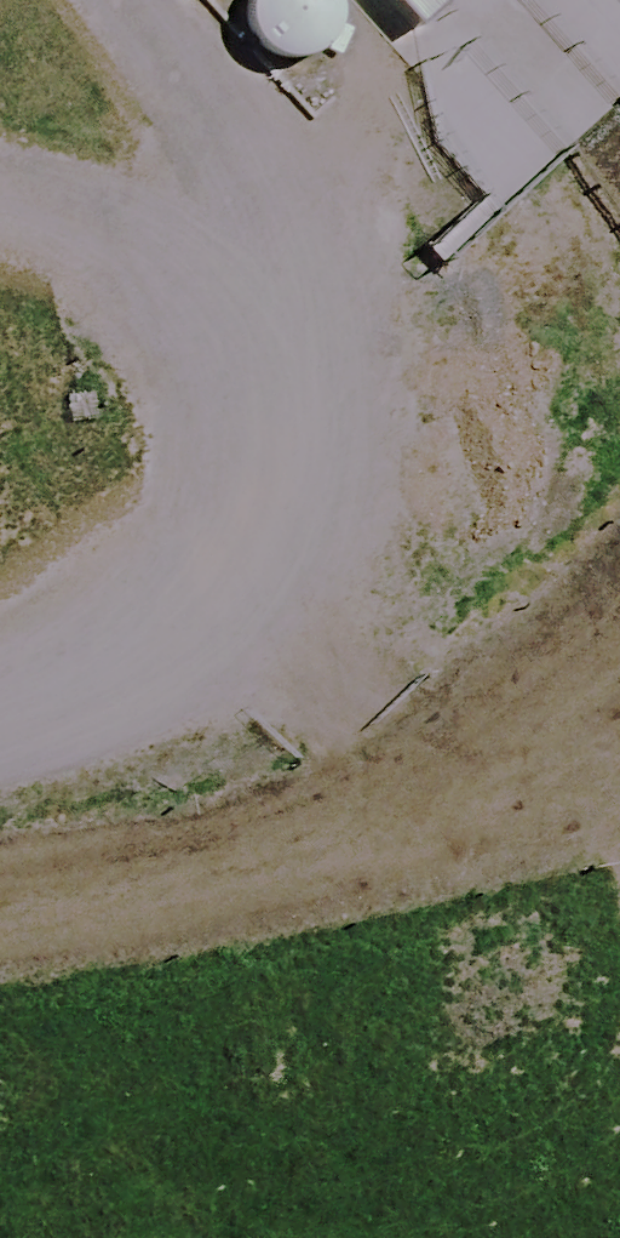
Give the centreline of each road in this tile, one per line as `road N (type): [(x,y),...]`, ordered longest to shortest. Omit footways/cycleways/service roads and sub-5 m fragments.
road 1 (track): [(39,715),(262,417),(270,223),(144,0)]
road 2 (track): [(0,898),(362,850),(577,713),(619,652)]
road 3 (track): [(39,715),(619,718)]
road 4 (track): [(159,256),(262,417)]
road 5 (track): [(0,209),(159,256)]

